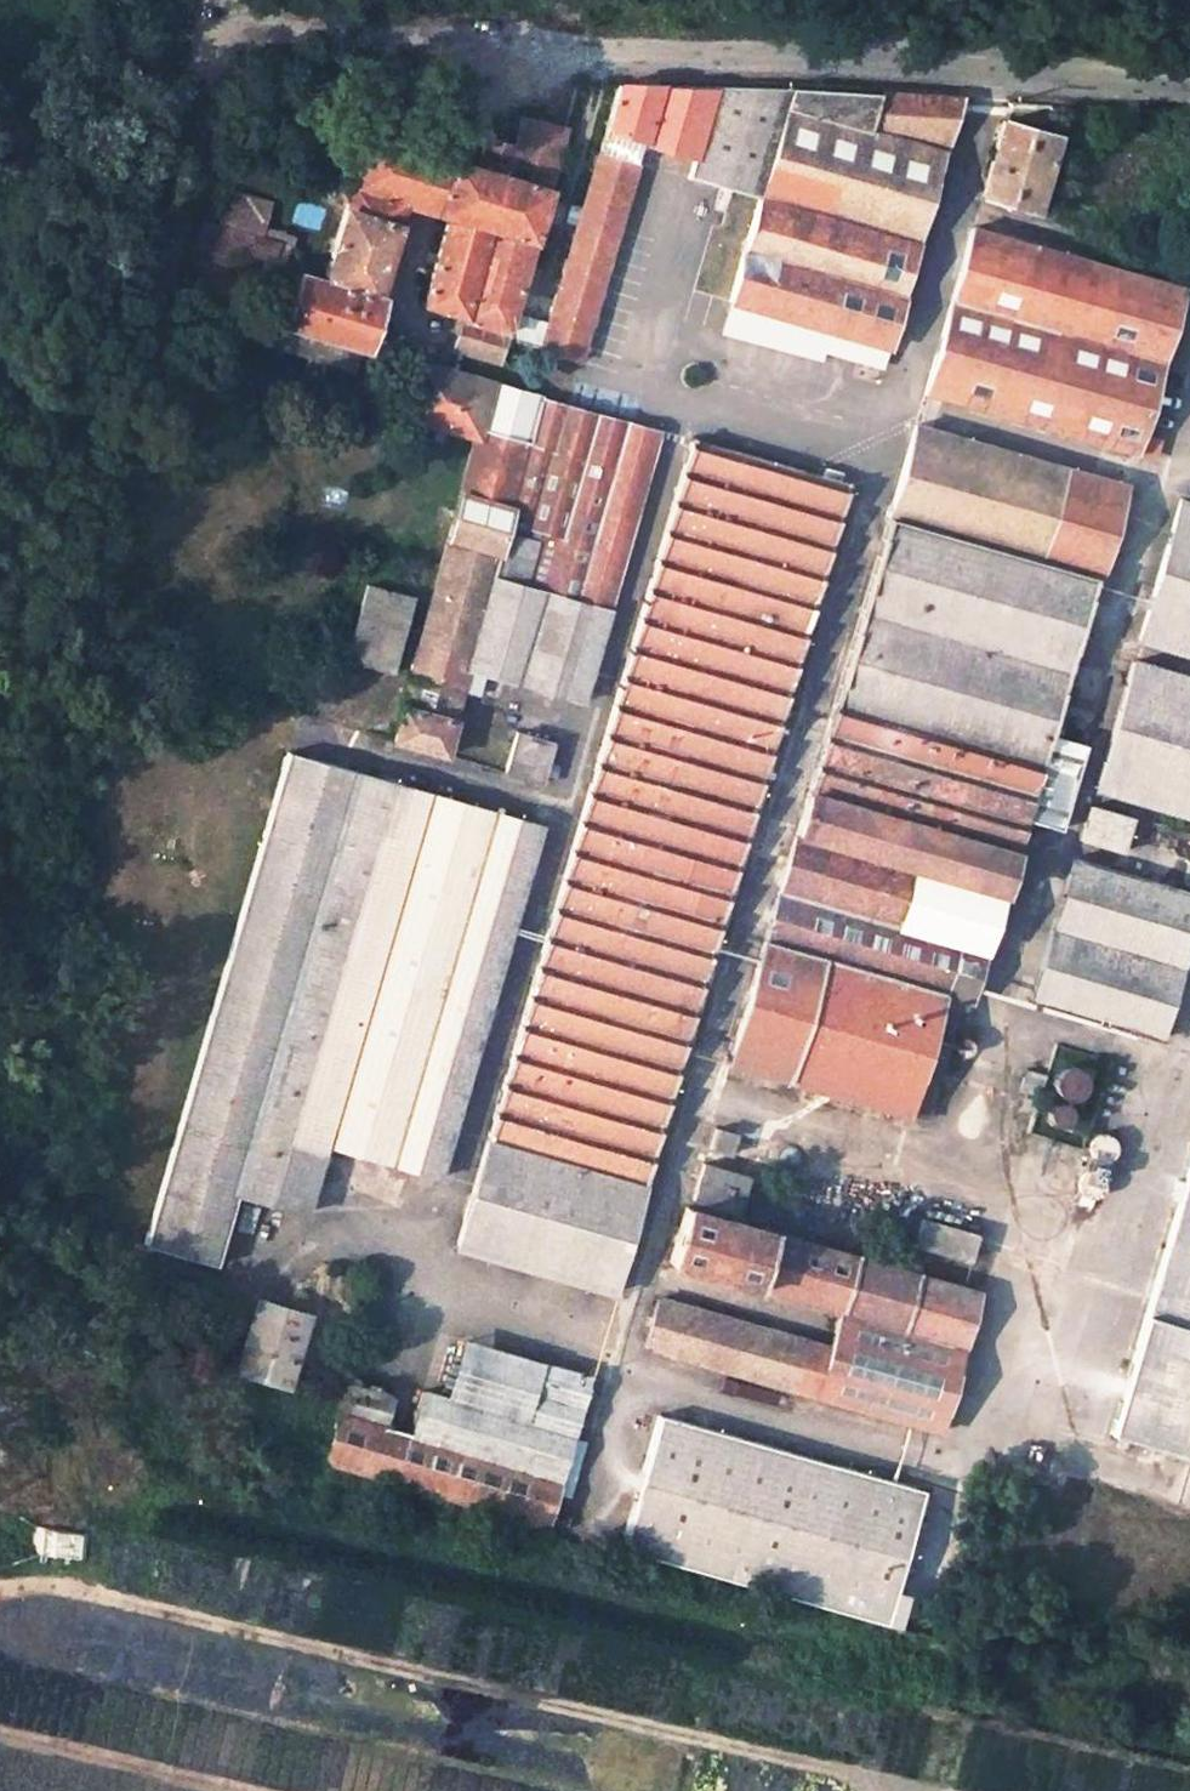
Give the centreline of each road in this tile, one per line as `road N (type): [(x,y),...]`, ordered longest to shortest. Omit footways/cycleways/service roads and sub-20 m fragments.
road 1 (unclassified): [(1189,81),(219,13)]

